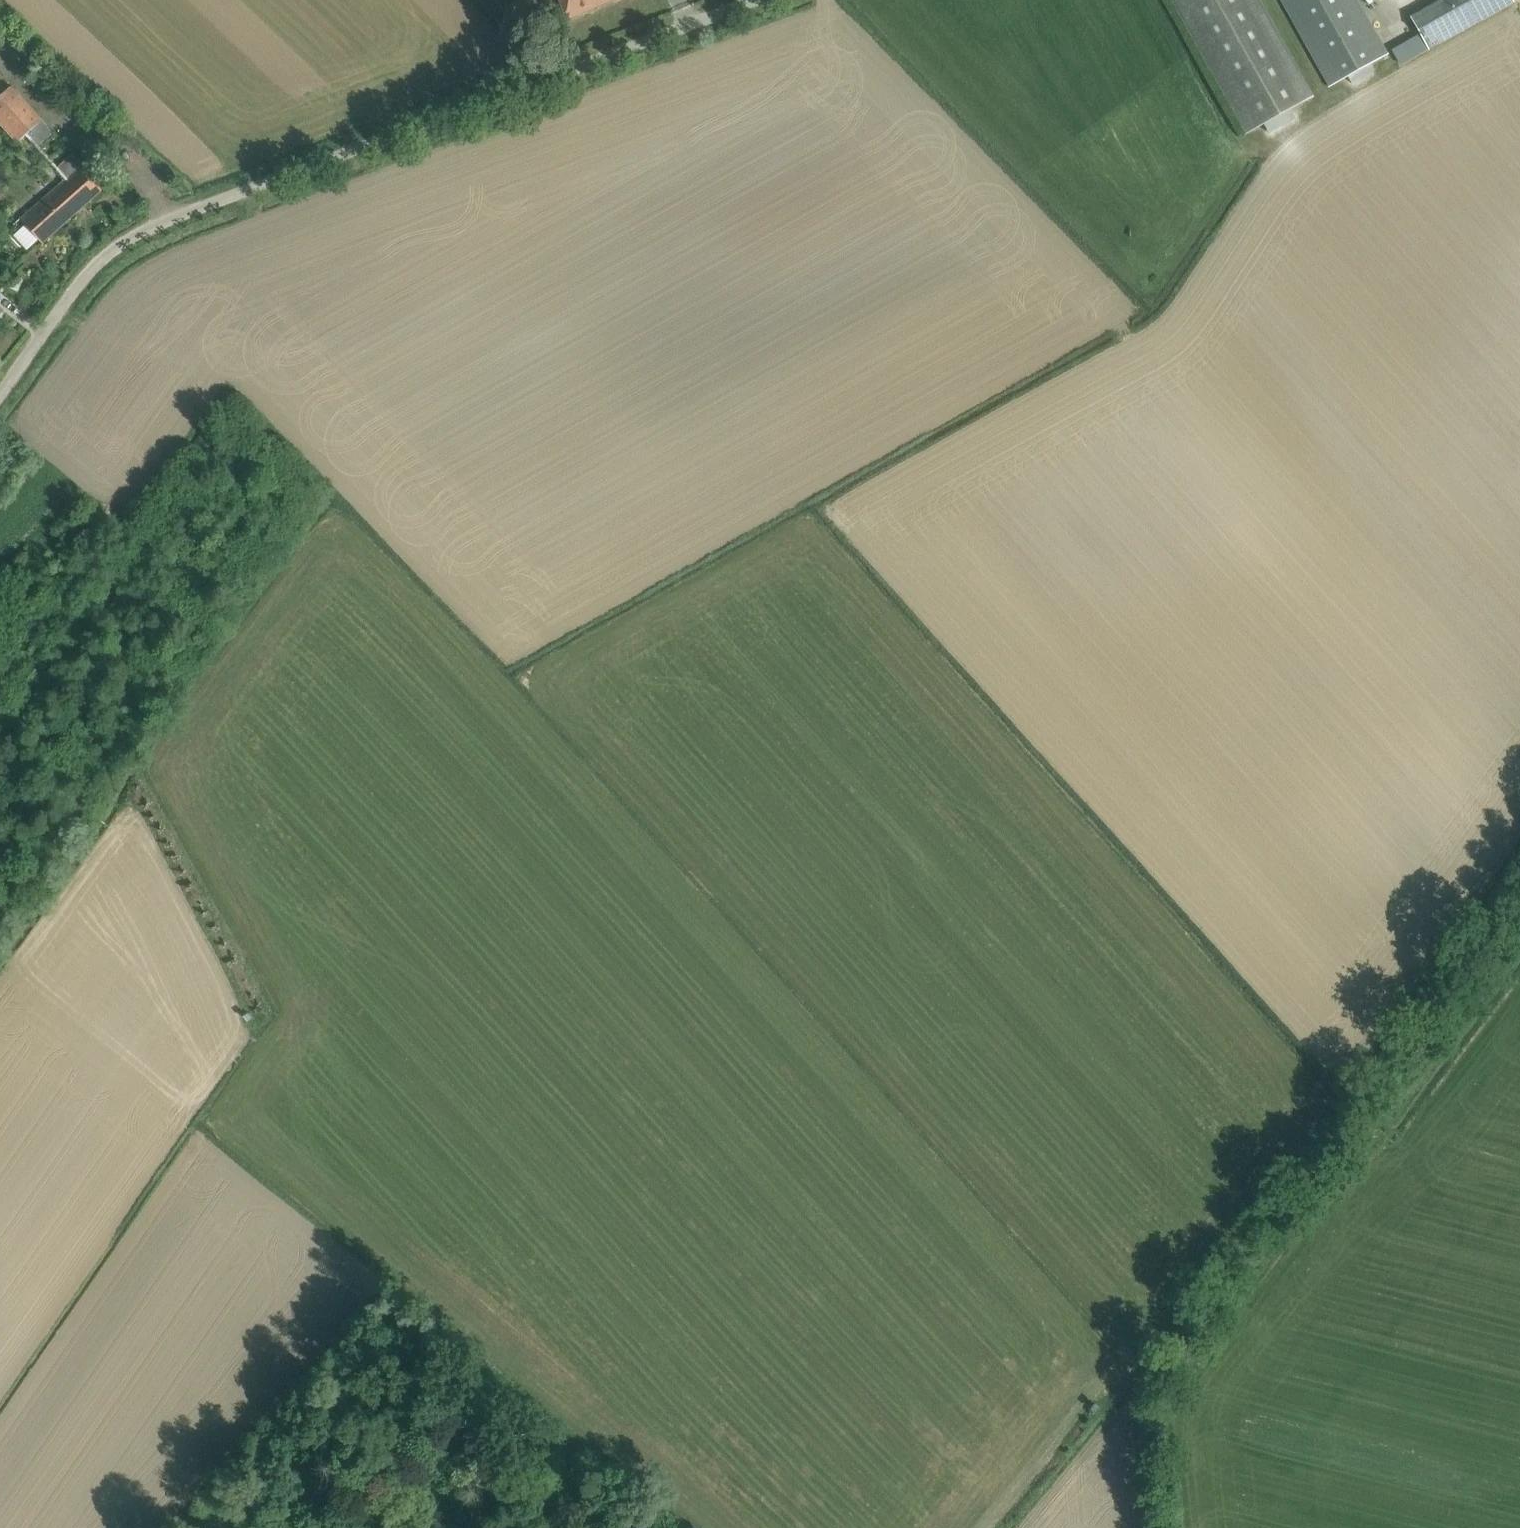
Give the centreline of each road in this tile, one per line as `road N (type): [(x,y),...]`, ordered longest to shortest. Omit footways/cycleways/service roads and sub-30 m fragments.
road 1 (unclassified): [(754,0),(151,226),(88,272),(0,393)]

